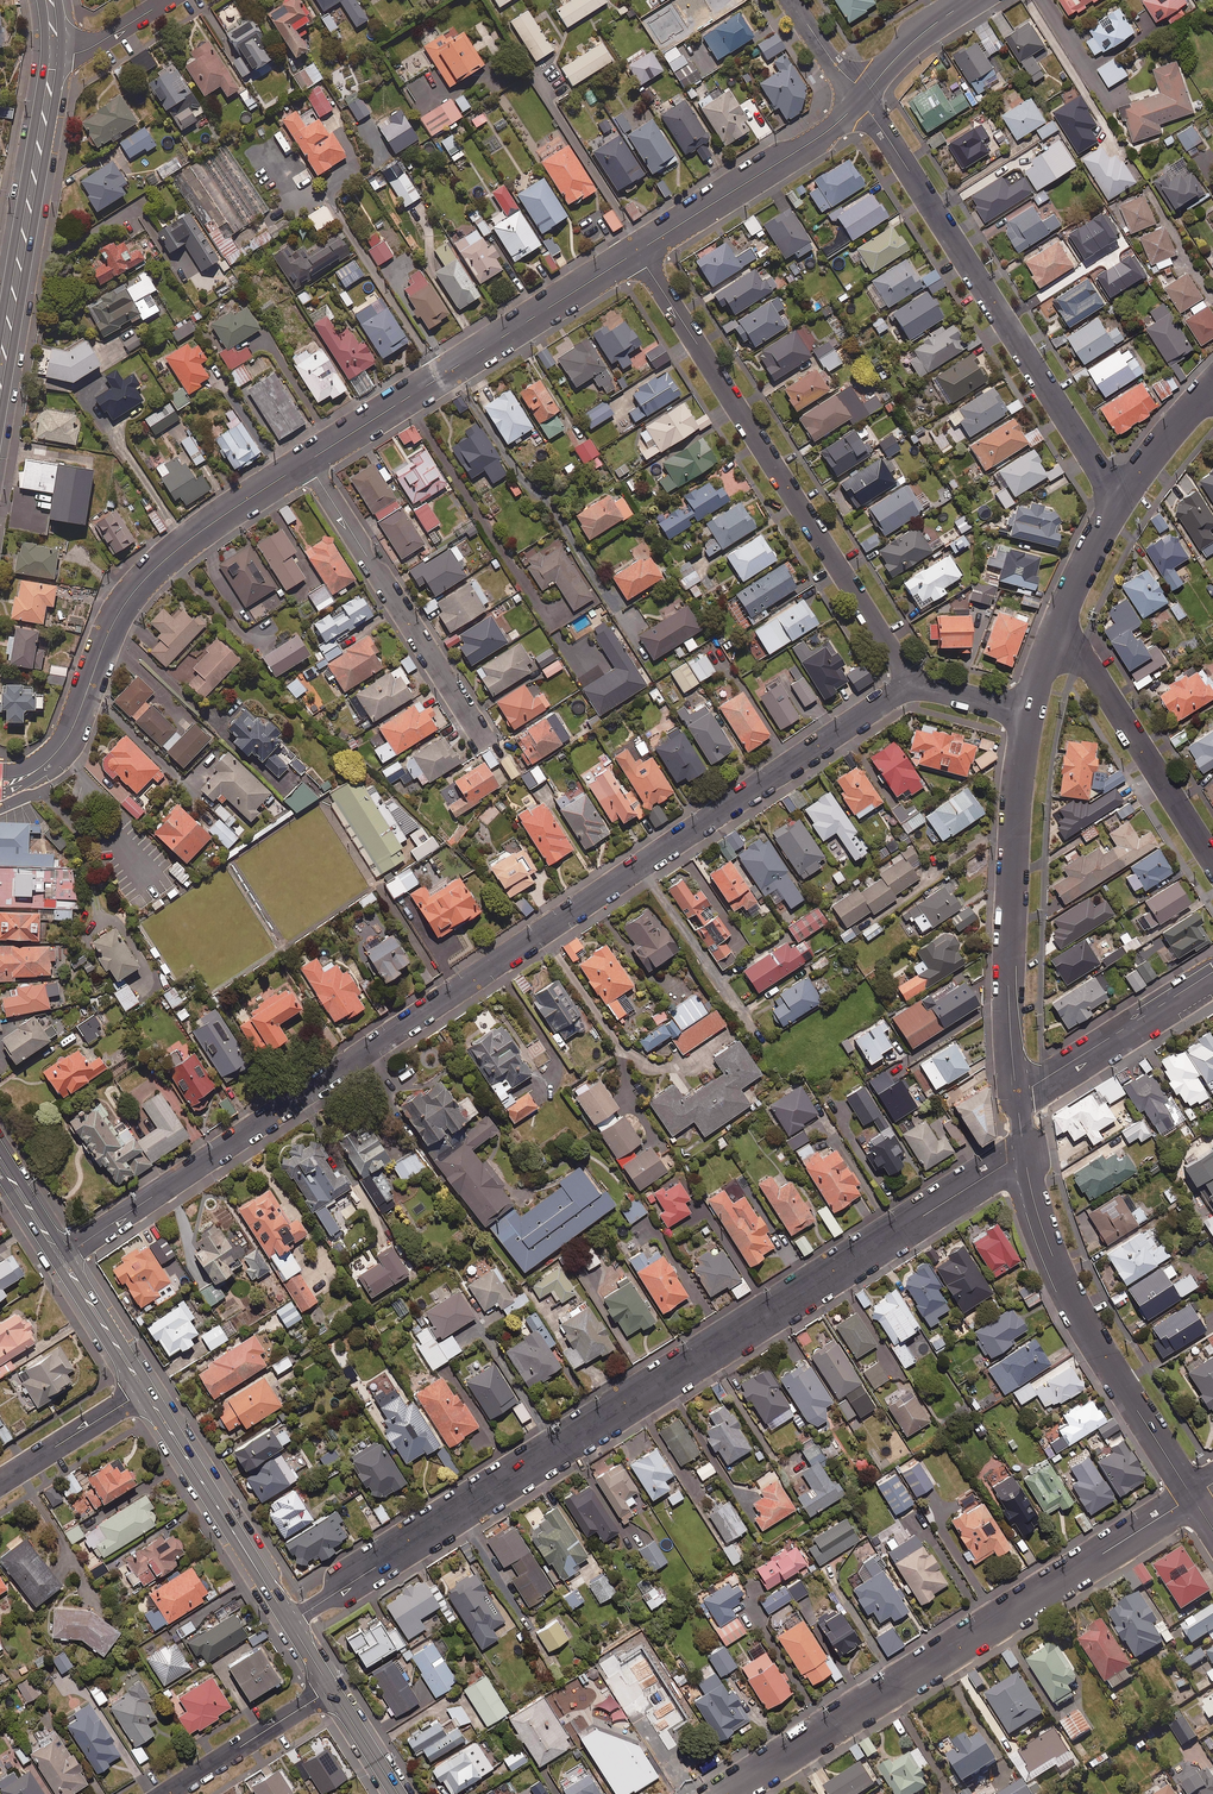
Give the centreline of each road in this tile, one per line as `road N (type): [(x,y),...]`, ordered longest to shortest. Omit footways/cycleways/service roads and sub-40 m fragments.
road 1 (residential): [(61,1257),(911,682)]
road 2 (tertiary): [(290,1623),(1007,1162),(1025,1161)]
road 3 (residential): [(723,1793),(1192,1496)]
road 4 (residential): [(637,251),(911,682)]
road 5 (residential): [(1124,495),(1107,482),(862,98)]
road 6 (tertiary): [(307,462),(146,577),(113,620),(82,705),(44,762)]
road 7 (tertiary): [(637,251),(307,462)]
road 8 (residential): [(1029,712),(1010,854),(1015,1090)]
road 9 (residential): [(1025,1161),(1062,1280),(1192,1496)]
road 10 (residential): [(307,462),(483,737)]
road 11 (tertiary): [(54,53),(0,372)]
road 12 (residential): [(1059,621),(1212,859)]
road 13 (tertiary): [(145,1390),(290,1623)]
road 14 (tertiary): [(862,98),(820,136),(637,251)]
road 15 (tertiary): [(1015,1090),(1212,972)]
road 16 (residential): [(166,1793),(331,1689)]
road 17 (residential): [(0,1482),(145,1390)]
road 18 (tertiary): [(61,1257),(145,1390)]
road 19 (tertiary): [(968,0),(907,47),(862,98)]
road 20 (residential): [(1124,495),(1059,621)]
road 21 (residential): [(1212,384),(1124,495)]
road 22 (residential): [(167,0),(84,51),(54,53)]
road 23 (tertiary): [(331,1689),(398,1793)]
road 24 (residential): [(911,682),(1029,712)]
road 25 (residential): [(862,98),(791,0)]

